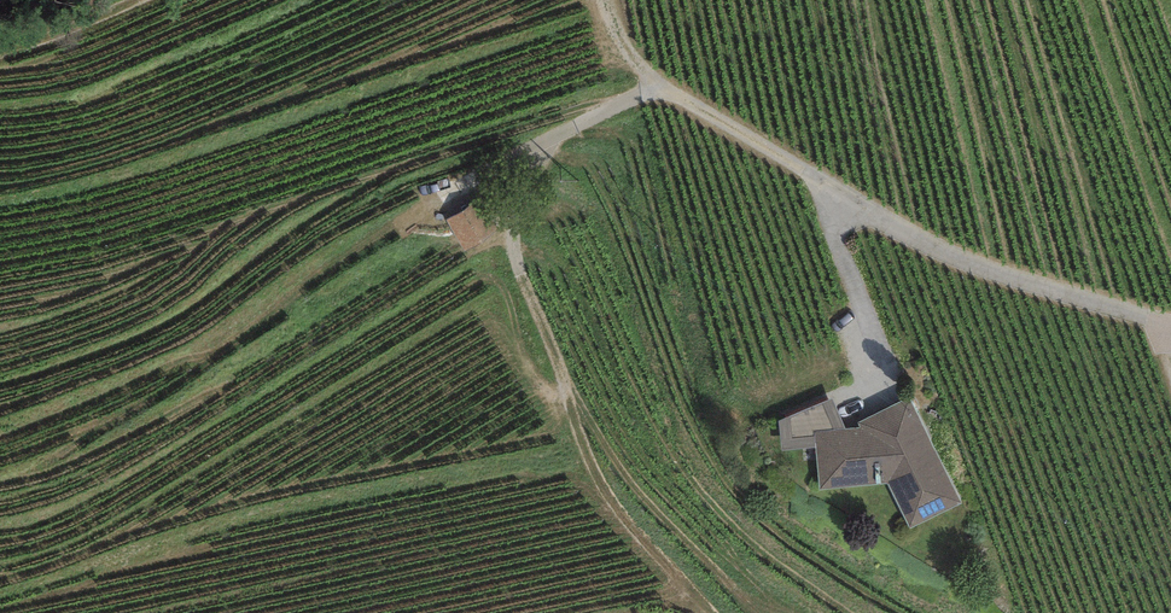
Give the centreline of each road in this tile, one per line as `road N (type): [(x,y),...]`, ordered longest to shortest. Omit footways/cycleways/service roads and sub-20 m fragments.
road 1 (track): [(1170,321),(1095,309),(867,212),(650,85),(615,0)]
road 2 (track): [(724,612),(594,471),(511,246),(554,137),(650,85)]
road 3 (track): [(123,0),(0,37)]

